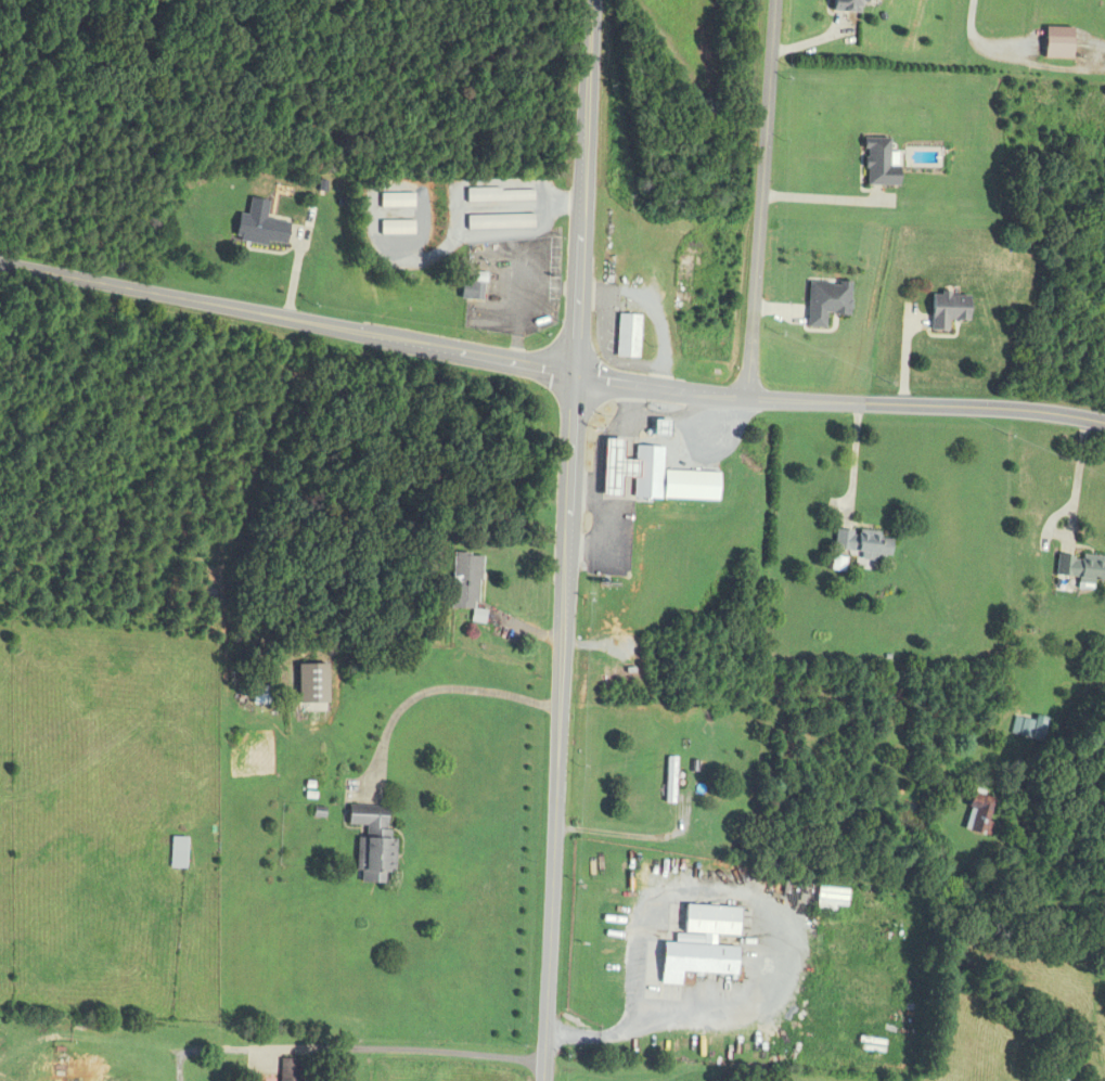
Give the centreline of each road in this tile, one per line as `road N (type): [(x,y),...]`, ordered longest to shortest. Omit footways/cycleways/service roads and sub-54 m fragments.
road 1 (primary): [(561,709),(592,0)]
road 2 (residential): [(0,270),(574,379)]
road 3 (residential): [(574,379),(633,397),(1104,431)]
road 4 (residential): [(774,0),(748,408)]
road 5 (primary): [(547,1080),(561,709)]

